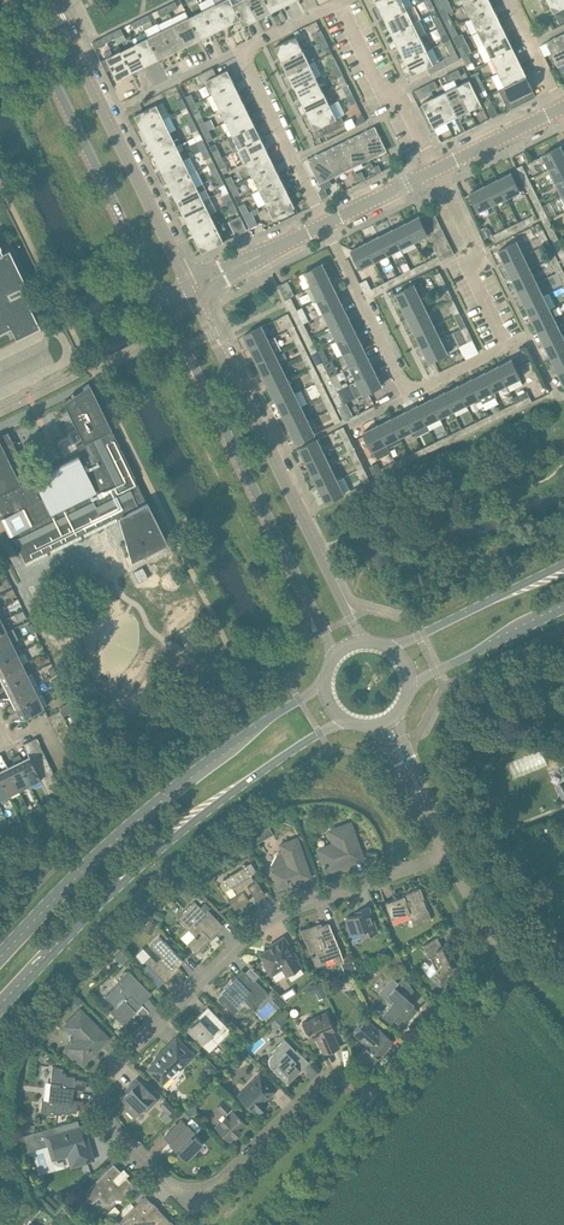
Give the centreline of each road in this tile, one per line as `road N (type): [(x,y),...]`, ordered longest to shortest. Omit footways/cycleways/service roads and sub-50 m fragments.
road 1 (residential): [(380,1100),(361,1083),(334,1080),(222,1180),(189,1188),(171,1183),(113,1124),(104,1091),(115,1065),(270,920),(448,854)]
road 2 (secondary): [(0,1006),(151,857),(284,756),(348,722)]
road 3 (secondary): [(324,679),(126,832),(0,957)]
road 4 (tertiary): [(168,311),(332,659)]
road 5 (tertiary): [(369,640),(350,618),(194,299)]
road 6 (tertiary): [(12,0),(160,294)]
road 7 (tertiary): [(186,281),(53,0)]
road 8 (residential): [(409,394),(508,346),(437,169)]
road 9 (residential): [(437,169),(402,99),(384,93),(340,1)]
road 10 (unclassified): [(380,1100),(507,949)]
road 11 (secondary): [(563,564),(389,646)]
road 12 (residential): [(409,394),(325,224)]
road 13 (residential): [(325,224),(244,53)]
road 14 (secondary): [(409,689),(563,604)]
road 15 (unclassified): [(272,1224),(380,1100)]
road 16 (residential): [(437,169),(562,108)]
road 17 (residential): [(127,104),(230,52),(244,53)]
road 18 (residential): [(325,224),(437,169)]
road 19 (residential): [(562,108),(510,0)]

